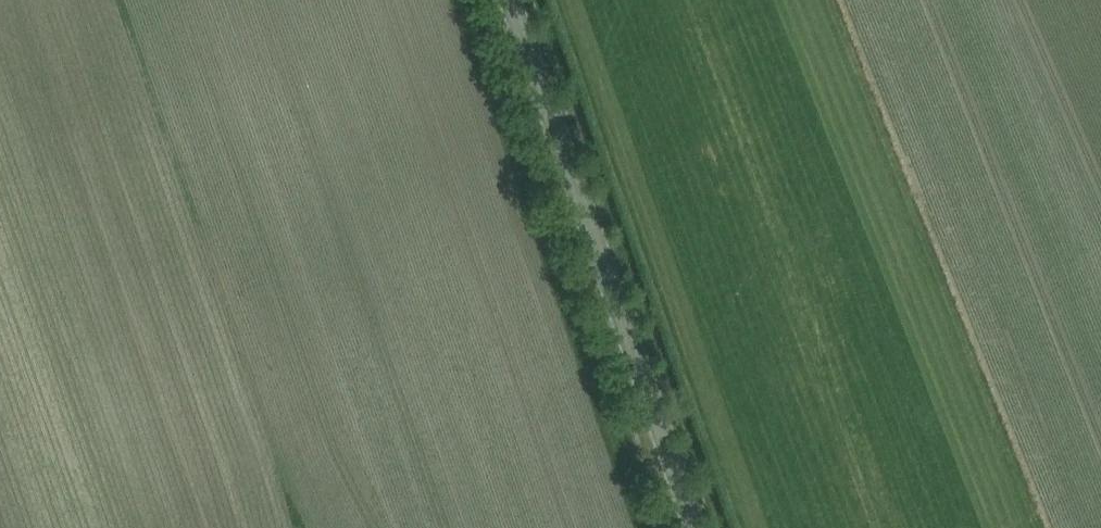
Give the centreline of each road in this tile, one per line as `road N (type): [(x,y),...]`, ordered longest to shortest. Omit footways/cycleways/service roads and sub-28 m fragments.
road 1 (tertiary): [(693,527),(509,0)]

